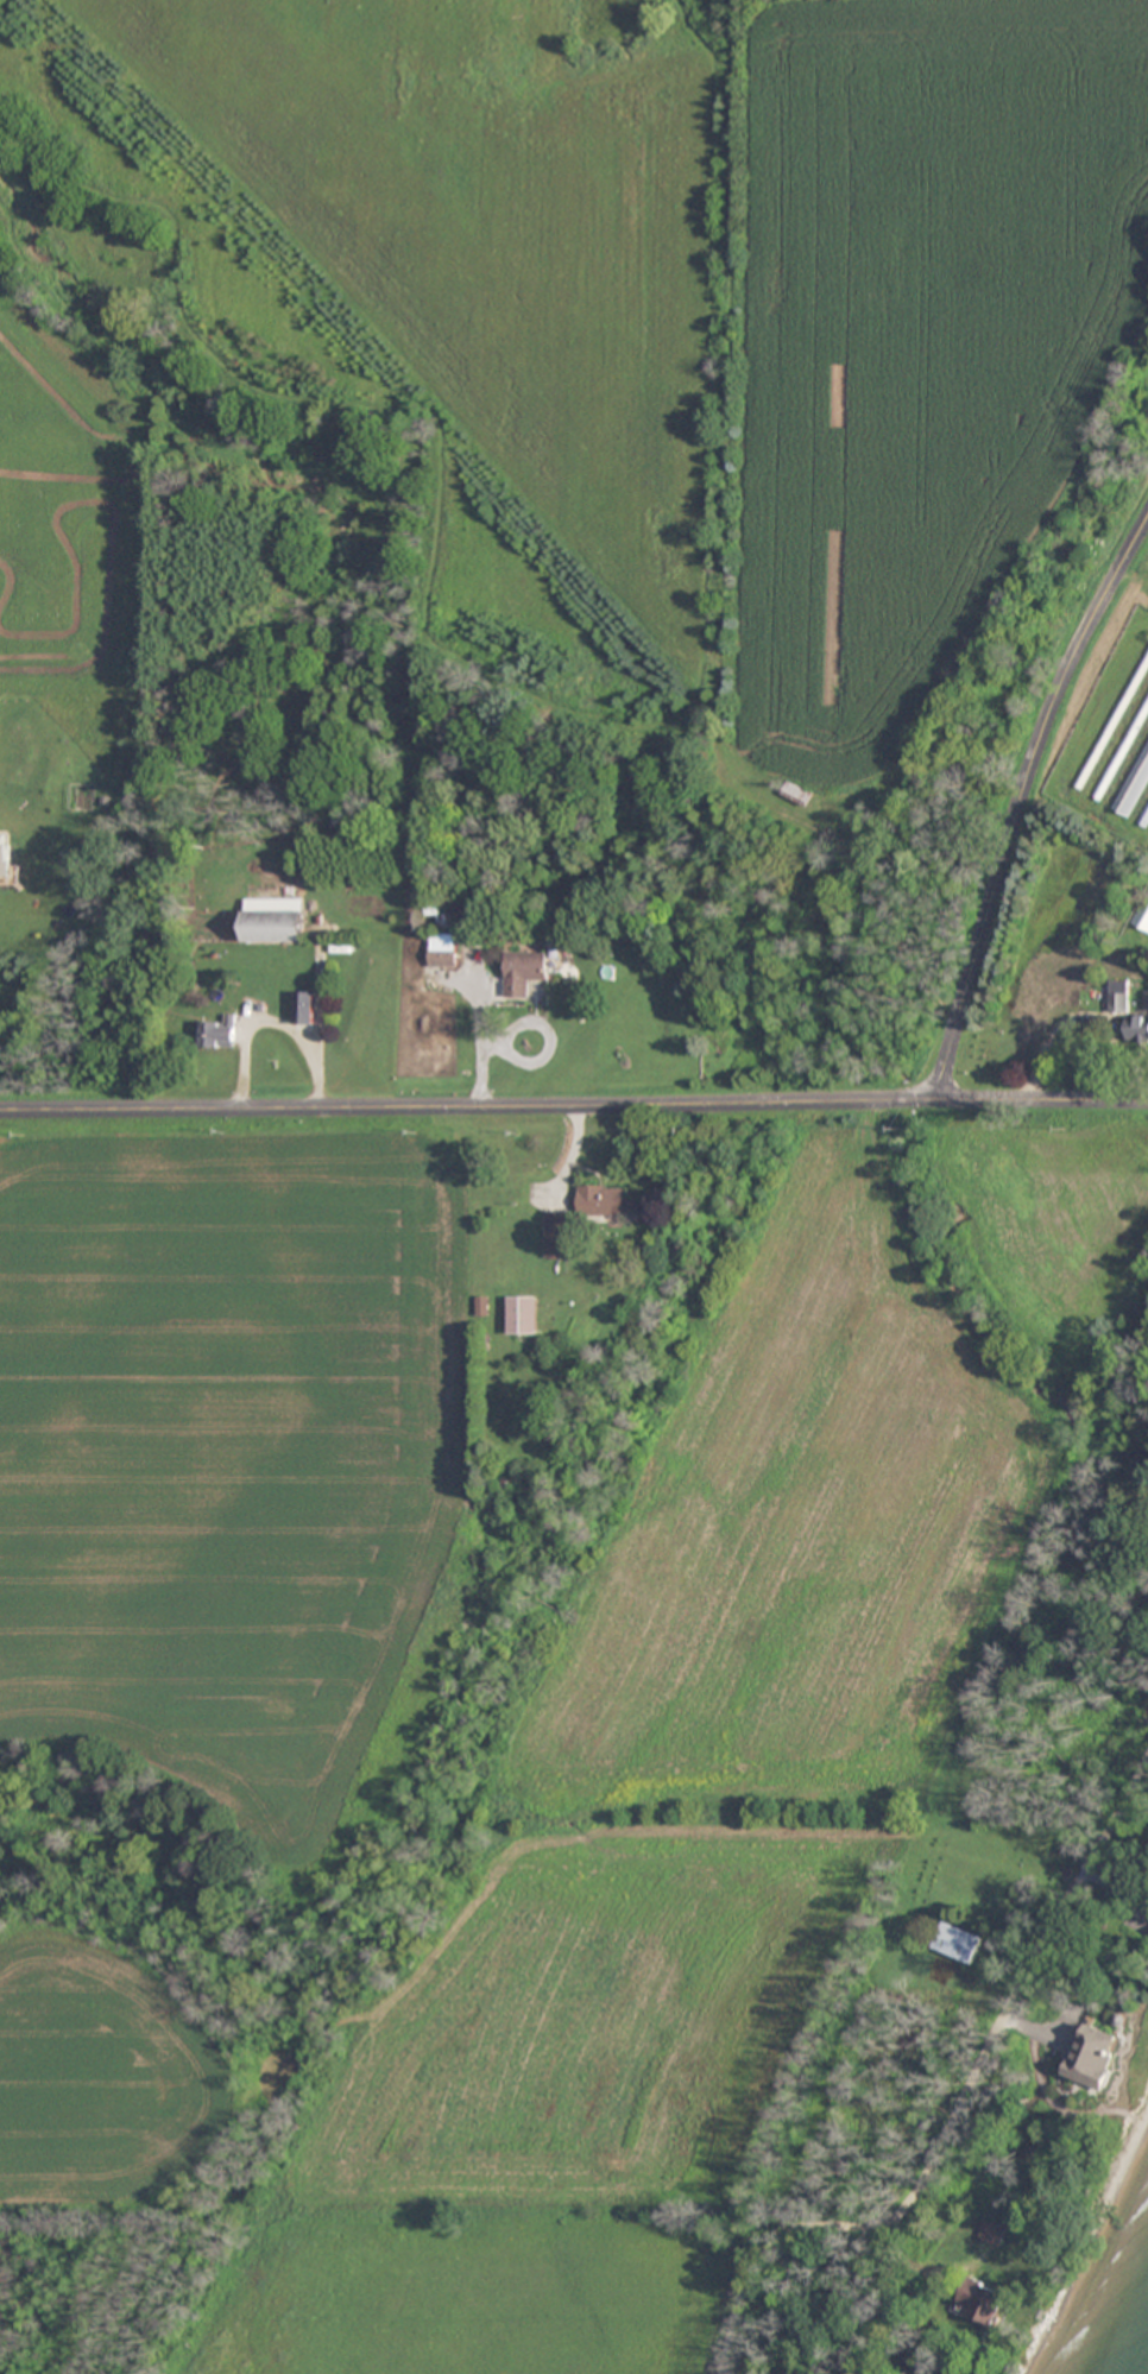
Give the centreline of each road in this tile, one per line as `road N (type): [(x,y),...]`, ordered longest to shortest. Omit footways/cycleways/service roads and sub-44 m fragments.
road 1 (residential): [(1147,1097),(0,1109)]
road 2 (residential): [(1147,1749),(908,2201),(871,2221),(805,2224),(758,2246),(723,2373)]
road 3 (residential): [(1147,511),(1080,633),(1040,733),(942,1096)]

